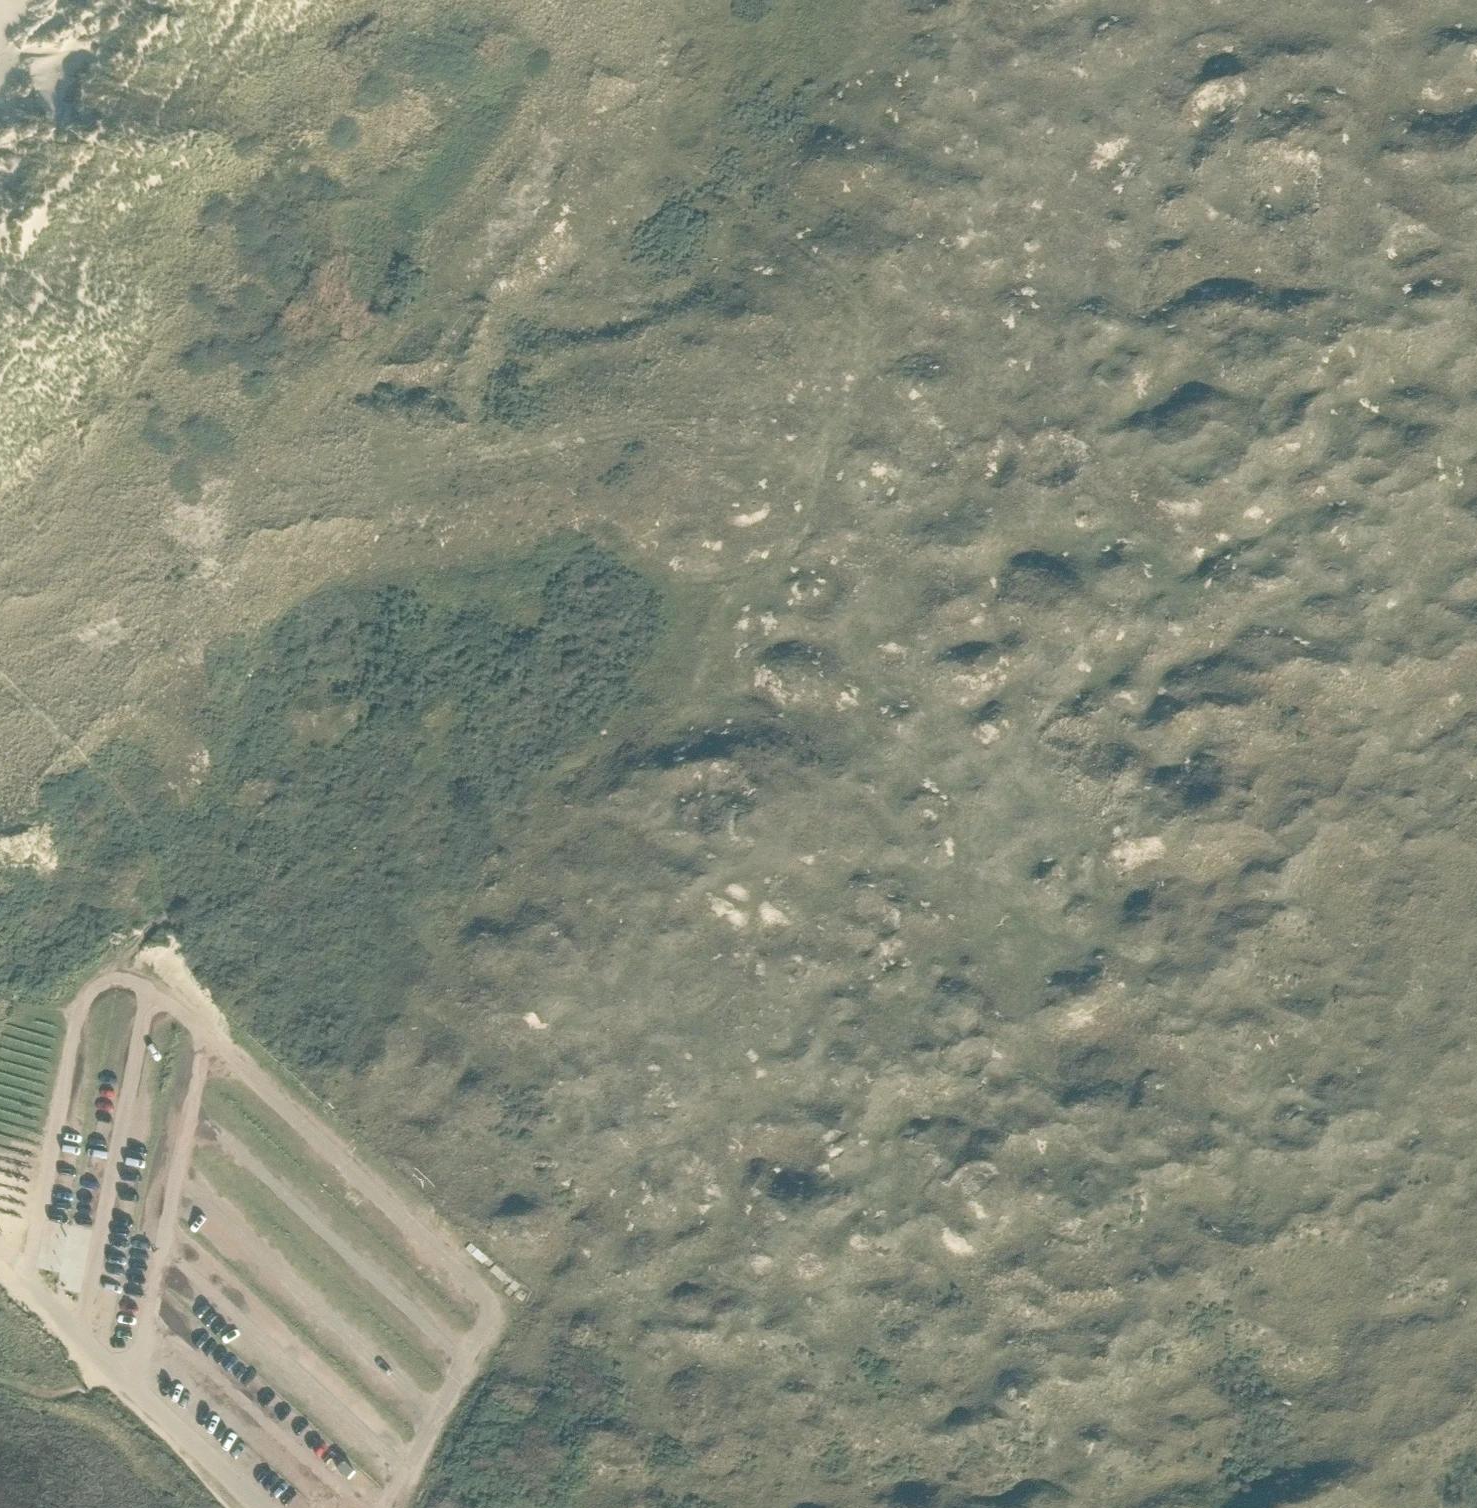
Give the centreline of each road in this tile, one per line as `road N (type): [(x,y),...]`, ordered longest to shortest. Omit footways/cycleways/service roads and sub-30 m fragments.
road 1 (unclassified): [(257,1507),(0,1262)]

